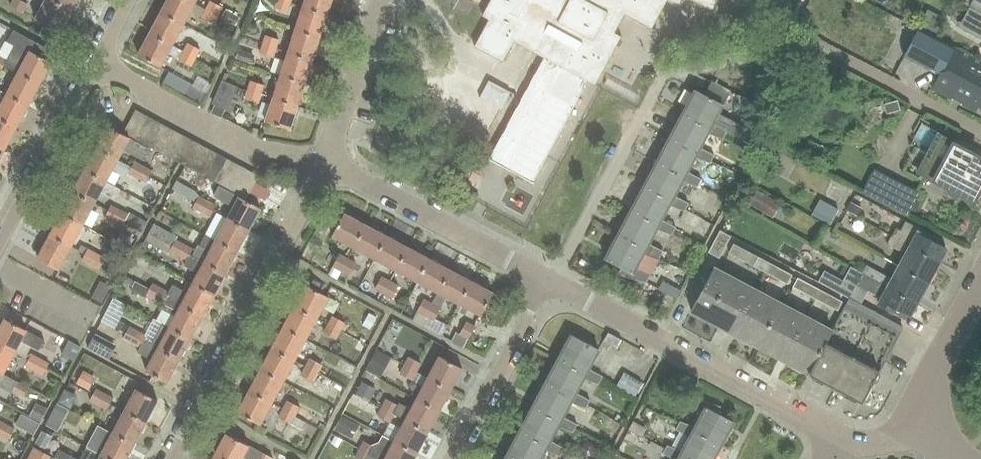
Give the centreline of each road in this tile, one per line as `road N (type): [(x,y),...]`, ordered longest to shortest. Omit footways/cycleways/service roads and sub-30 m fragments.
road 1 (residential): [(168,458),(324,163)]
road 2 (unclassified): [(838,439),(551,282)]
road 3 (unclassified): [(551,282),(324,163)]
road 4 (unclassified): [(324,163),(248,147),(90,67)]
road 5 (residential): [(456,458),(551,282)]
road 6 (residential): [(0,236),(90,67)]
road 7 (residential): [(324,163),(377,0)]
road 8 (unclassified): [(980,288),(906,431)]
road 9 (unclassified): [(842,59),(980,135)]

